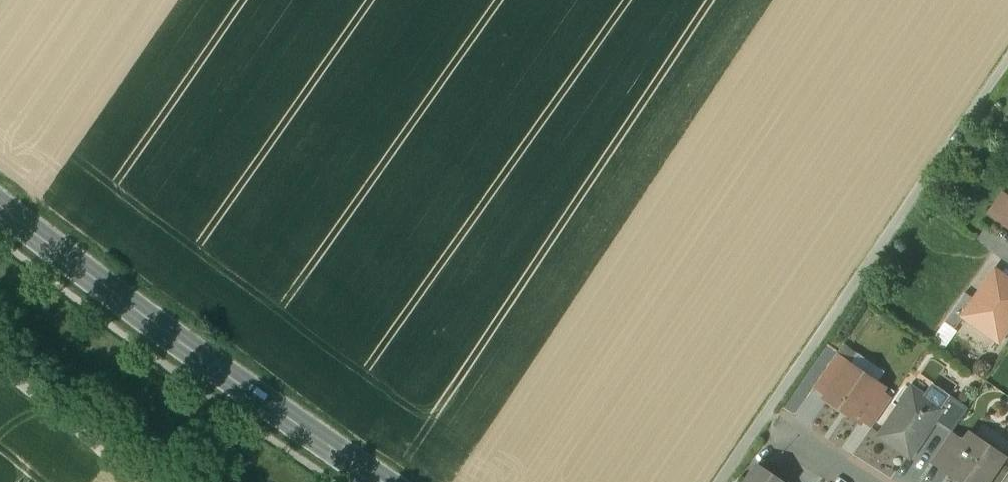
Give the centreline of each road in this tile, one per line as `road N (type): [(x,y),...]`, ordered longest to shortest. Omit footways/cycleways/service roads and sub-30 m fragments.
road 1 (track): [(721,481),(1007,62)]
road 2 (secondary): [(378,481),(0,208)]
road 3 (track): [(0,371),(133,481)]

